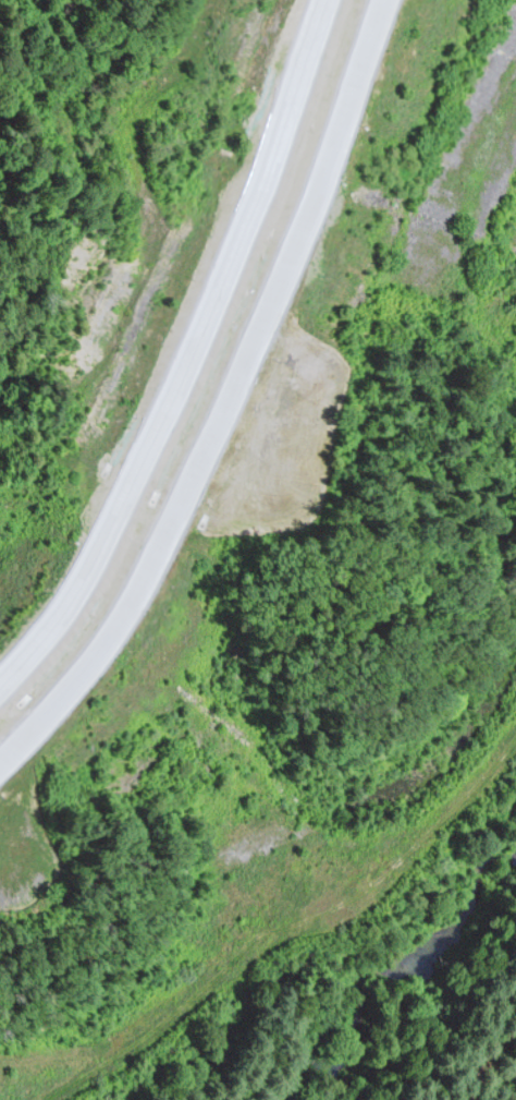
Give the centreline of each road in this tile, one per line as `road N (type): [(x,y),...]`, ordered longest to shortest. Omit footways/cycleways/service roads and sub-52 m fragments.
road 1 (trunk): [(0,758),(100,638),(204,480),(375,0)]
road 2 (trunk): [(325,0),(188,403),(107,552),(0,689)]

